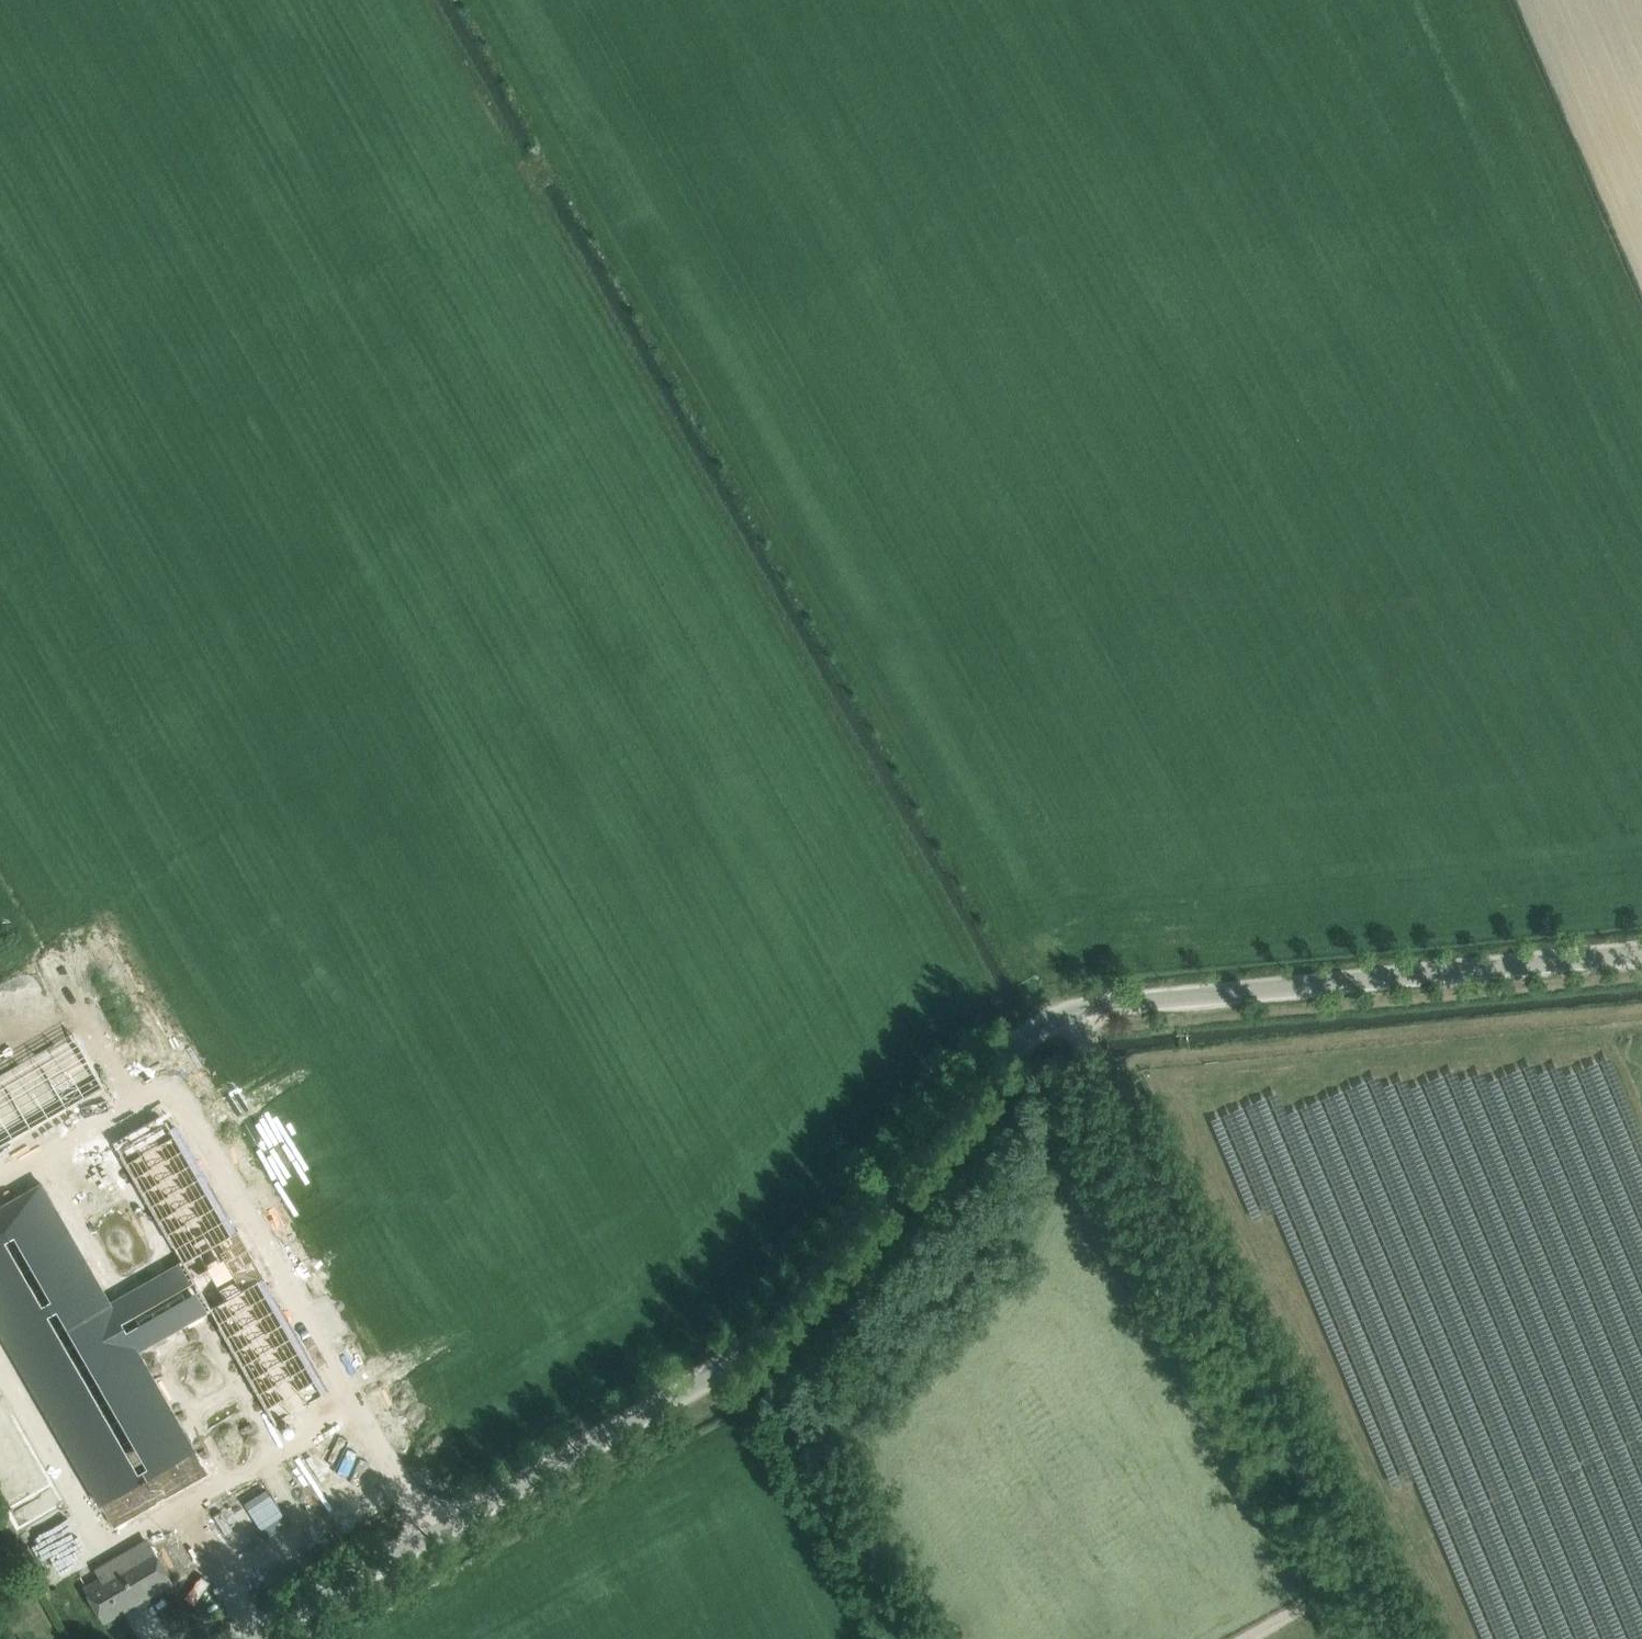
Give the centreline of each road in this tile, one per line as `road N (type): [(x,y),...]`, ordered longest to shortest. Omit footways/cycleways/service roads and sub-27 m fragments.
road 1 (unclassified): [(256,1638),(735,1359),(1011,1053),(1068,1013),(1641,955)]
road 2 (track): [(1387,1638),(1068,1013)]

